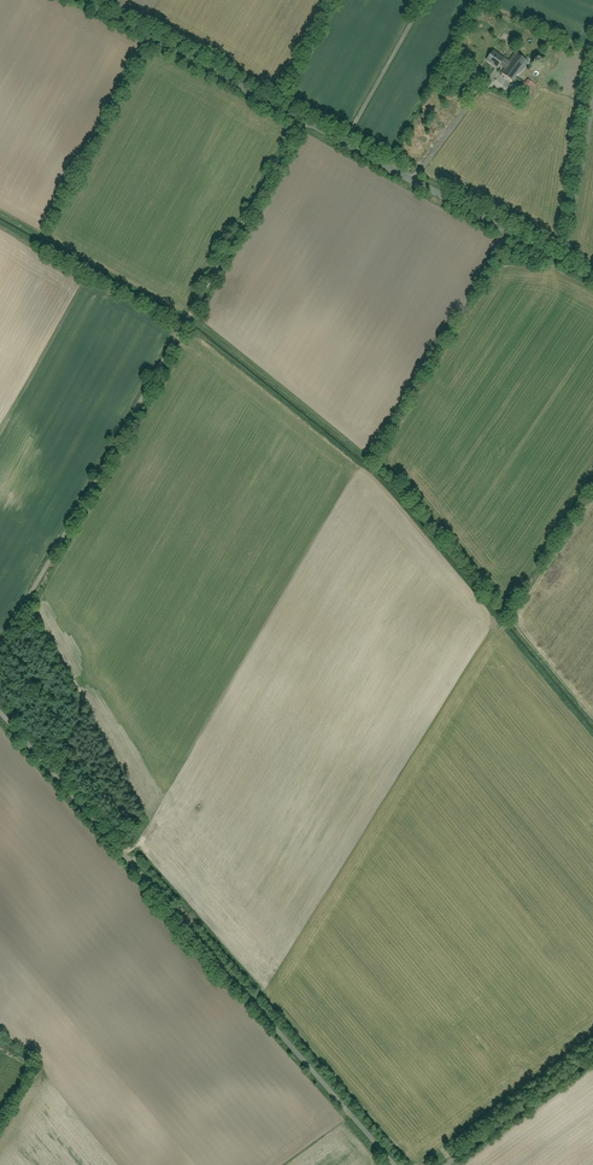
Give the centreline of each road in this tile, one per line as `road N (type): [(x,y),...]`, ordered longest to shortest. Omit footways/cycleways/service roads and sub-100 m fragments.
road 1 (unclassified): [(0,650),(303,120)]
road 2 (unclassified): [(0,714),(394,1164)]
road 3 (unclassified): [(303,120),(592,287)]
road 4 (unclassified): [(82,0),(303,120)]
road 5 (unclassified): [(447,1164),(592,1058)]

